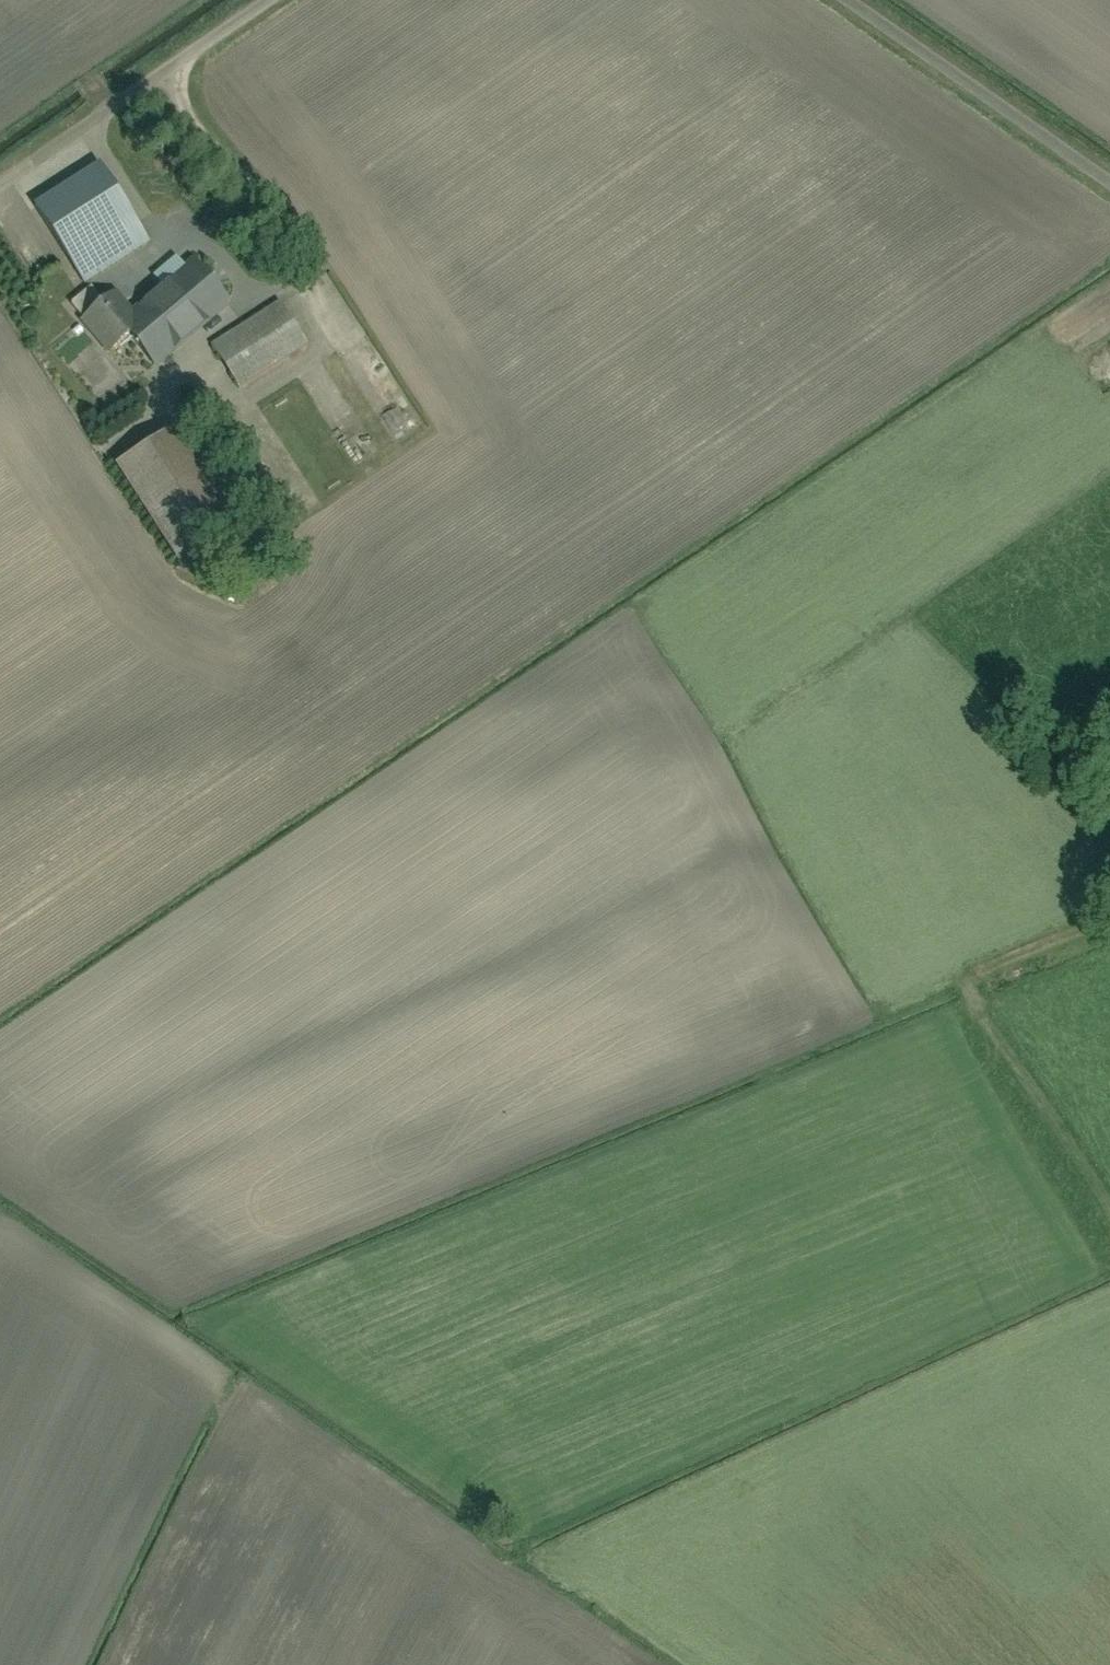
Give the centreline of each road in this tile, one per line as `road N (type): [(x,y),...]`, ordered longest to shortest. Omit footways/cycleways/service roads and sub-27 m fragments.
road 1 (residential): [(0,184),(270,0)]
road 2 (residential): [(849,0),(1109,182)]

